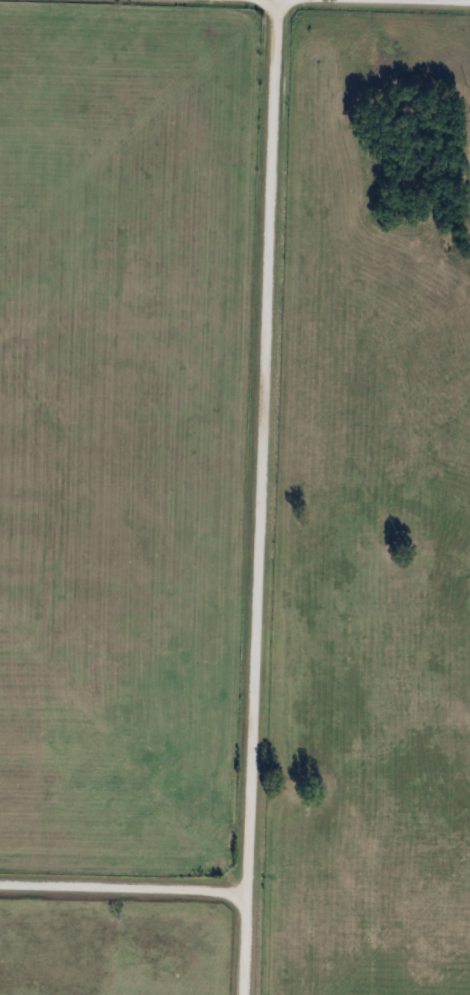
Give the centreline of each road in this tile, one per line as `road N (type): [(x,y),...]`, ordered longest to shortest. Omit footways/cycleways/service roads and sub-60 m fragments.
road 1 (residential): [(245,994),(274,0)]
road 2 (residential): [(249,885),(0,882)]

